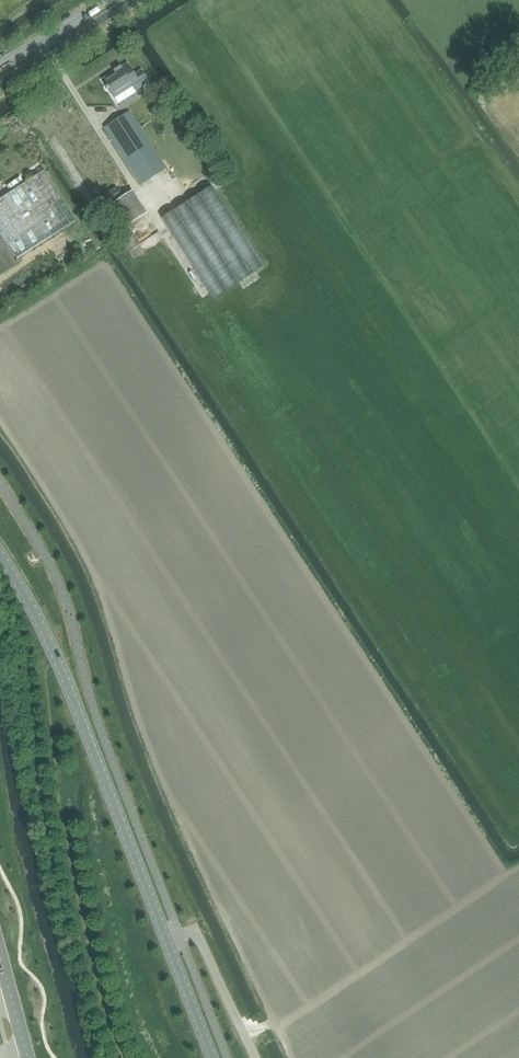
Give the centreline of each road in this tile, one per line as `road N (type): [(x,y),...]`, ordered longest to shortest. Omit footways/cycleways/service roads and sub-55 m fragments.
road 1 (tertiary): [(212,1057),(51,649),(0,556)]
road 2 (tertiary): [(0,67),(106,0)]

